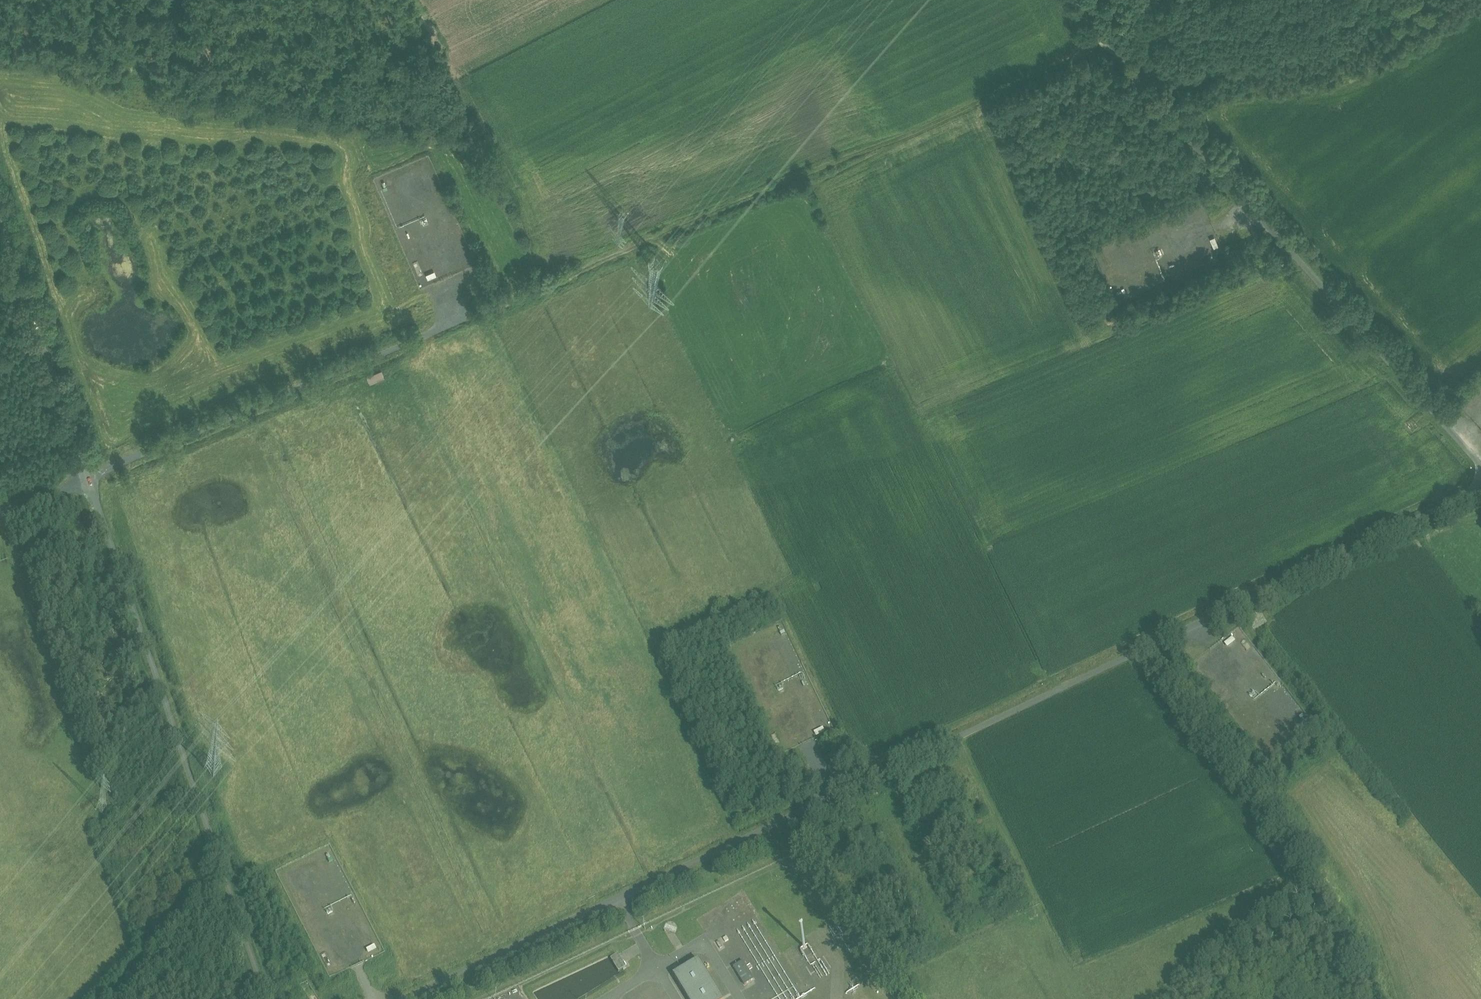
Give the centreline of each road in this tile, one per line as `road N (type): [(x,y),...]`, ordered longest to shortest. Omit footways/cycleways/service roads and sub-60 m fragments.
road 1 (unclassified): [(1480,474),(414,998)]
road 2 (unclassified): [(284,998),(0,215)]
road 3 (track): [(94,473),(793,184)]
road 4 (unclassified): [(1092,0),(1118,47),(1480,472)]

